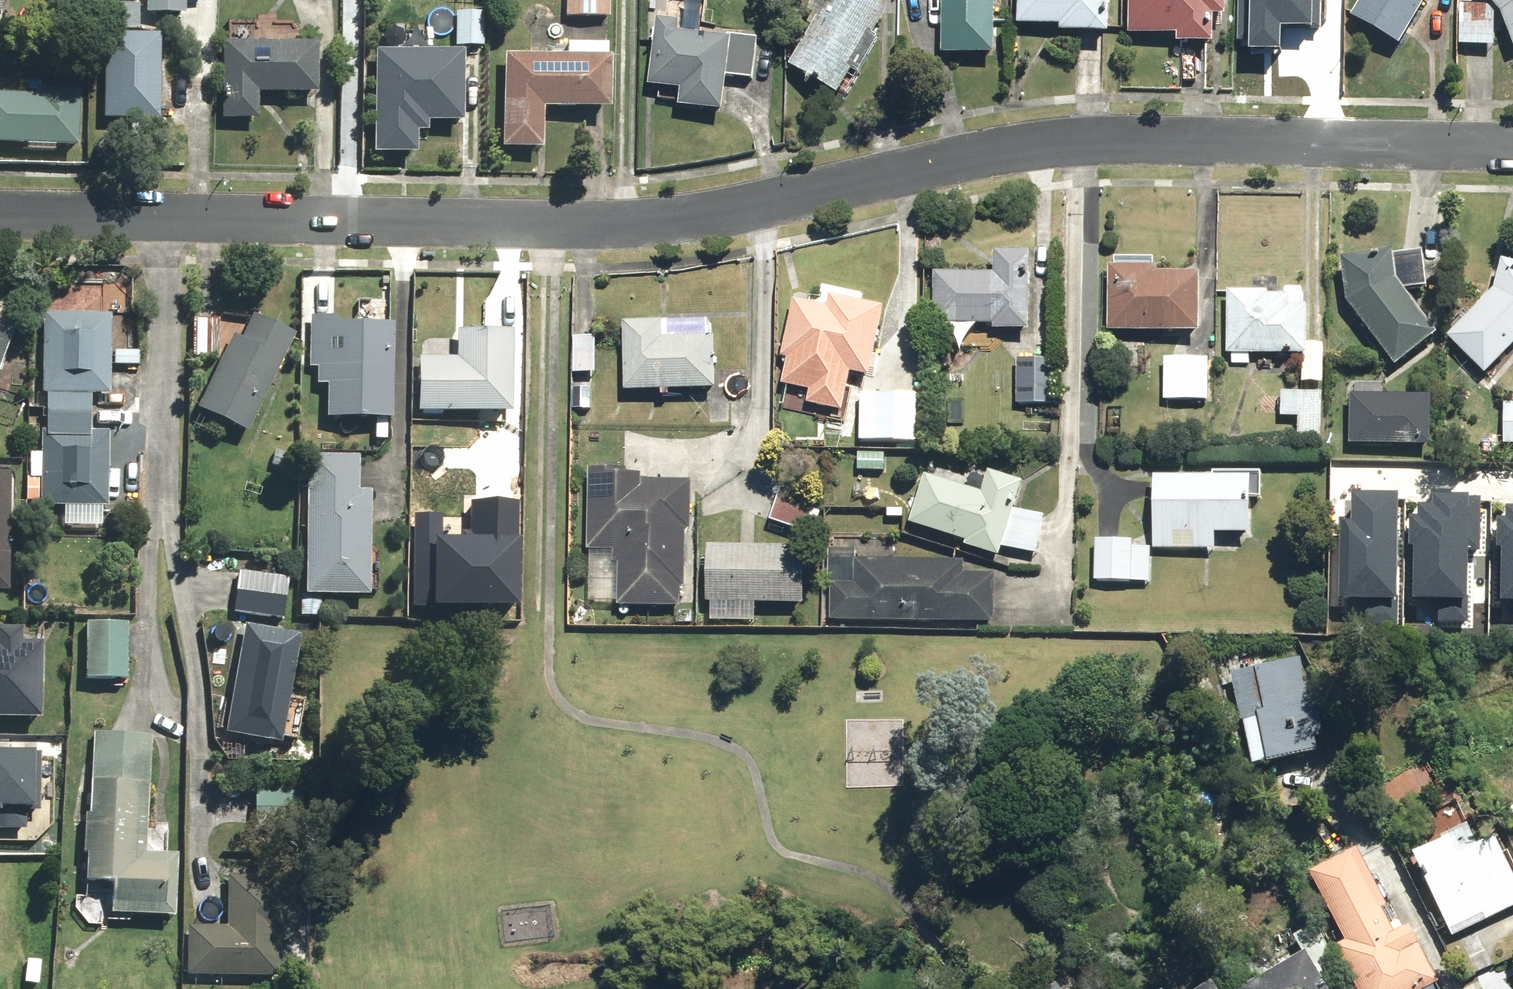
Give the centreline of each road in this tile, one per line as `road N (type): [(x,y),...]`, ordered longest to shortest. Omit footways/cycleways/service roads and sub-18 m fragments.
road 1 (residential): [(0,215),(638,227),(723,216),(1036,145),(1512,148)]

